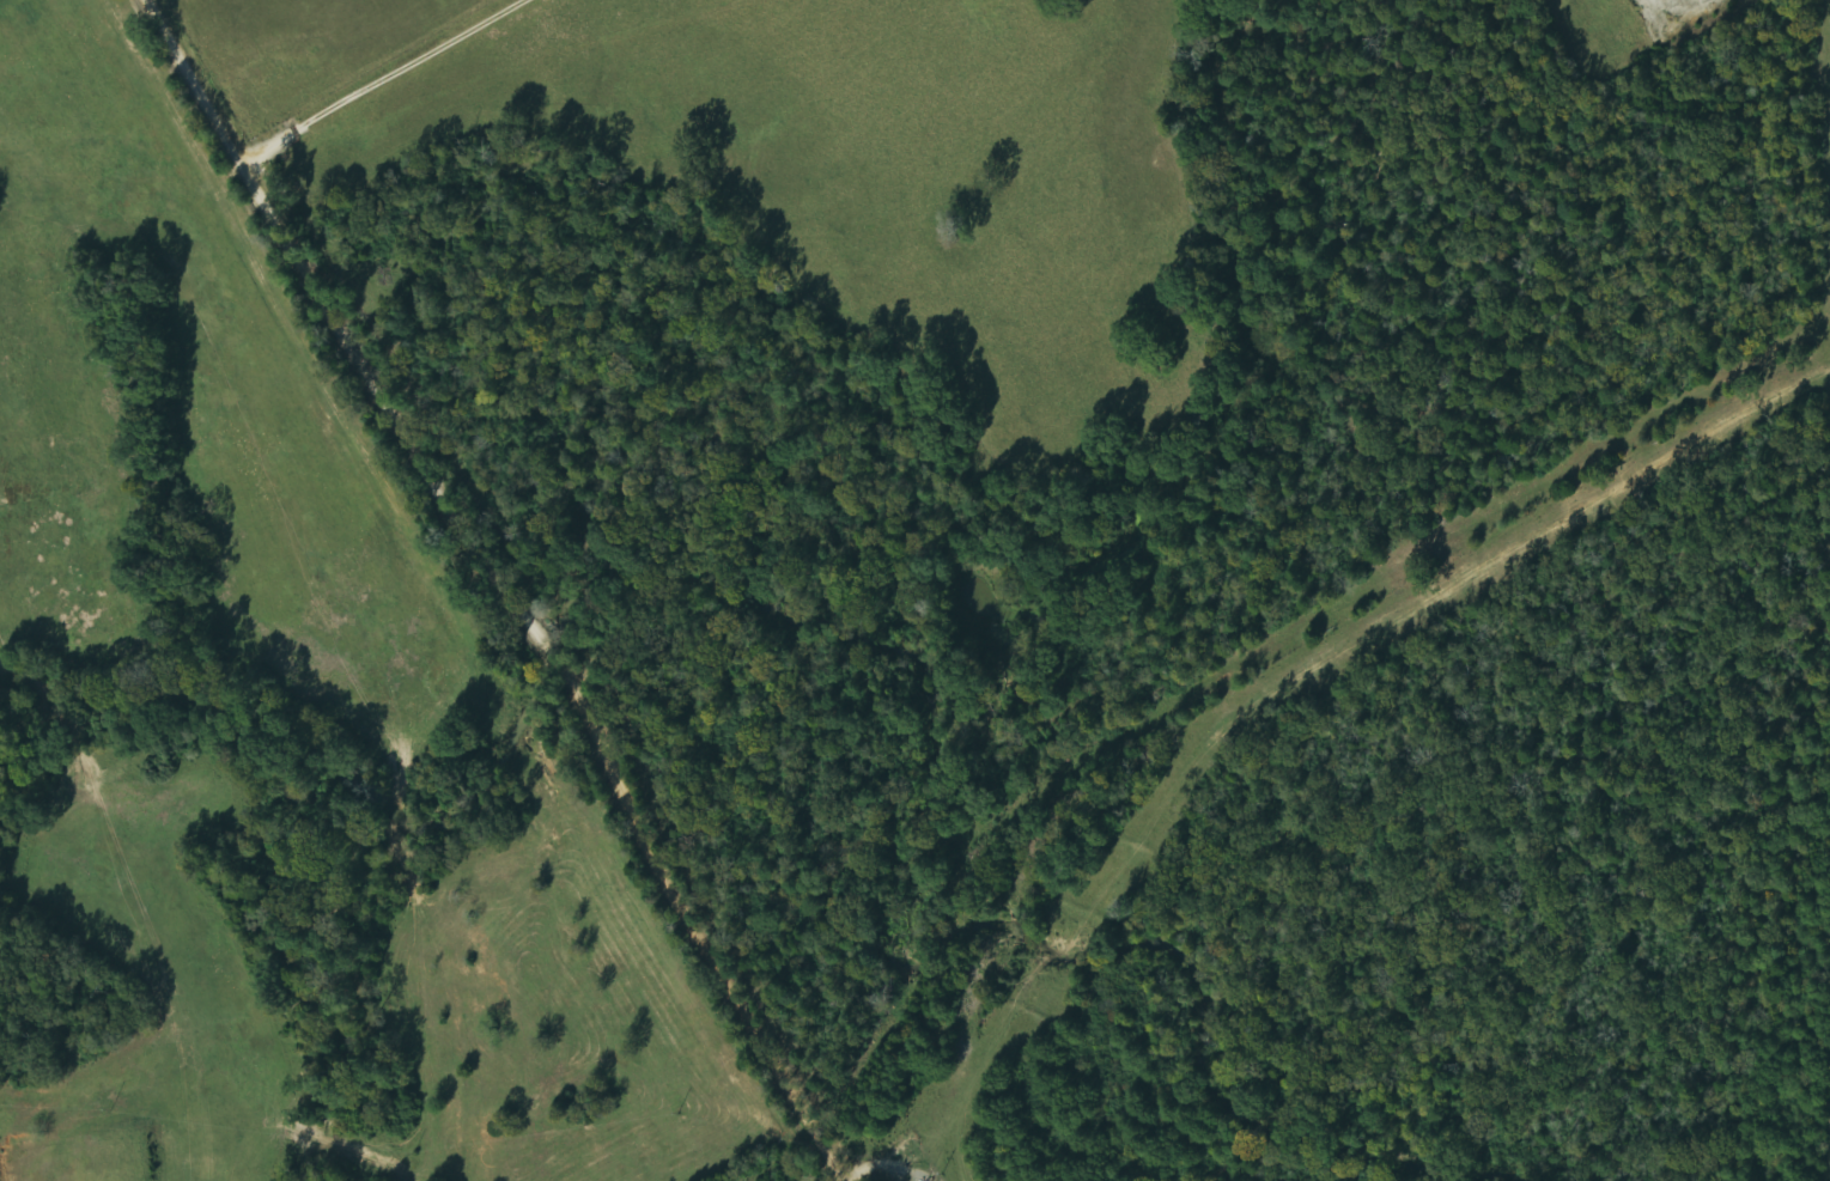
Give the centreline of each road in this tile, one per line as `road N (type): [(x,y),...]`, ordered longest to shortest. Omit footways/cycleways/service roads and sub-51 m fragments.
road 1 (residential): [(839,1180),(634,830),(569,682),(456,524),(141,0)]

